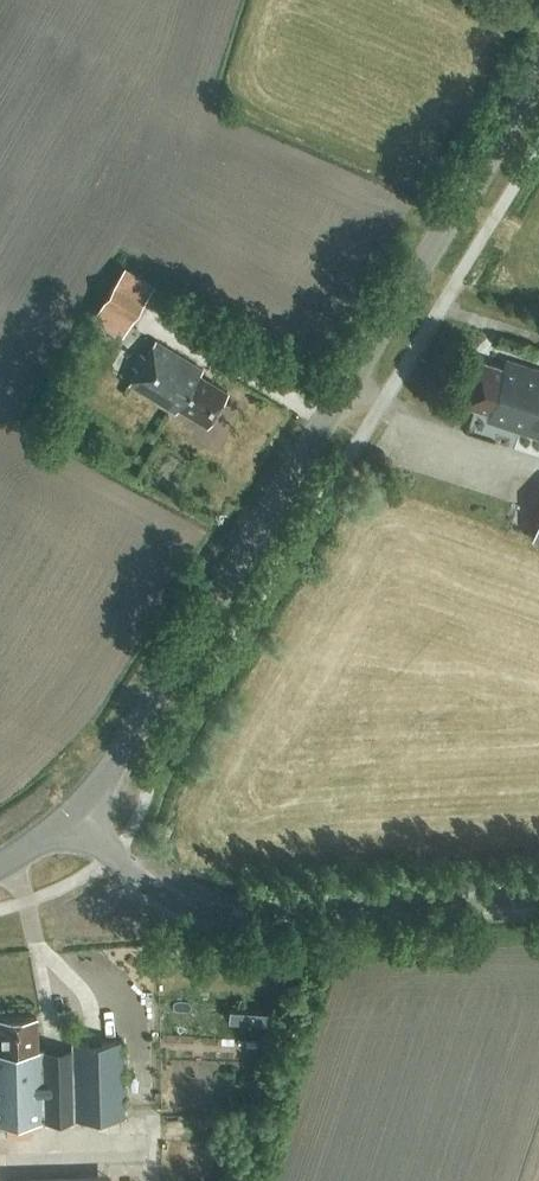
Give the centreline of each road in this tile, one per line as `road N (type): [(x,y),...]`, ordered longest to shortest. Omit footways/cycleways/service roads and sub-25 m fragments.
road 1 (secondary): [(70,813),(154,700),(538,72)]
road 2 (tertiary): [(538,899),(204,911),(150,887),(70,813)]

